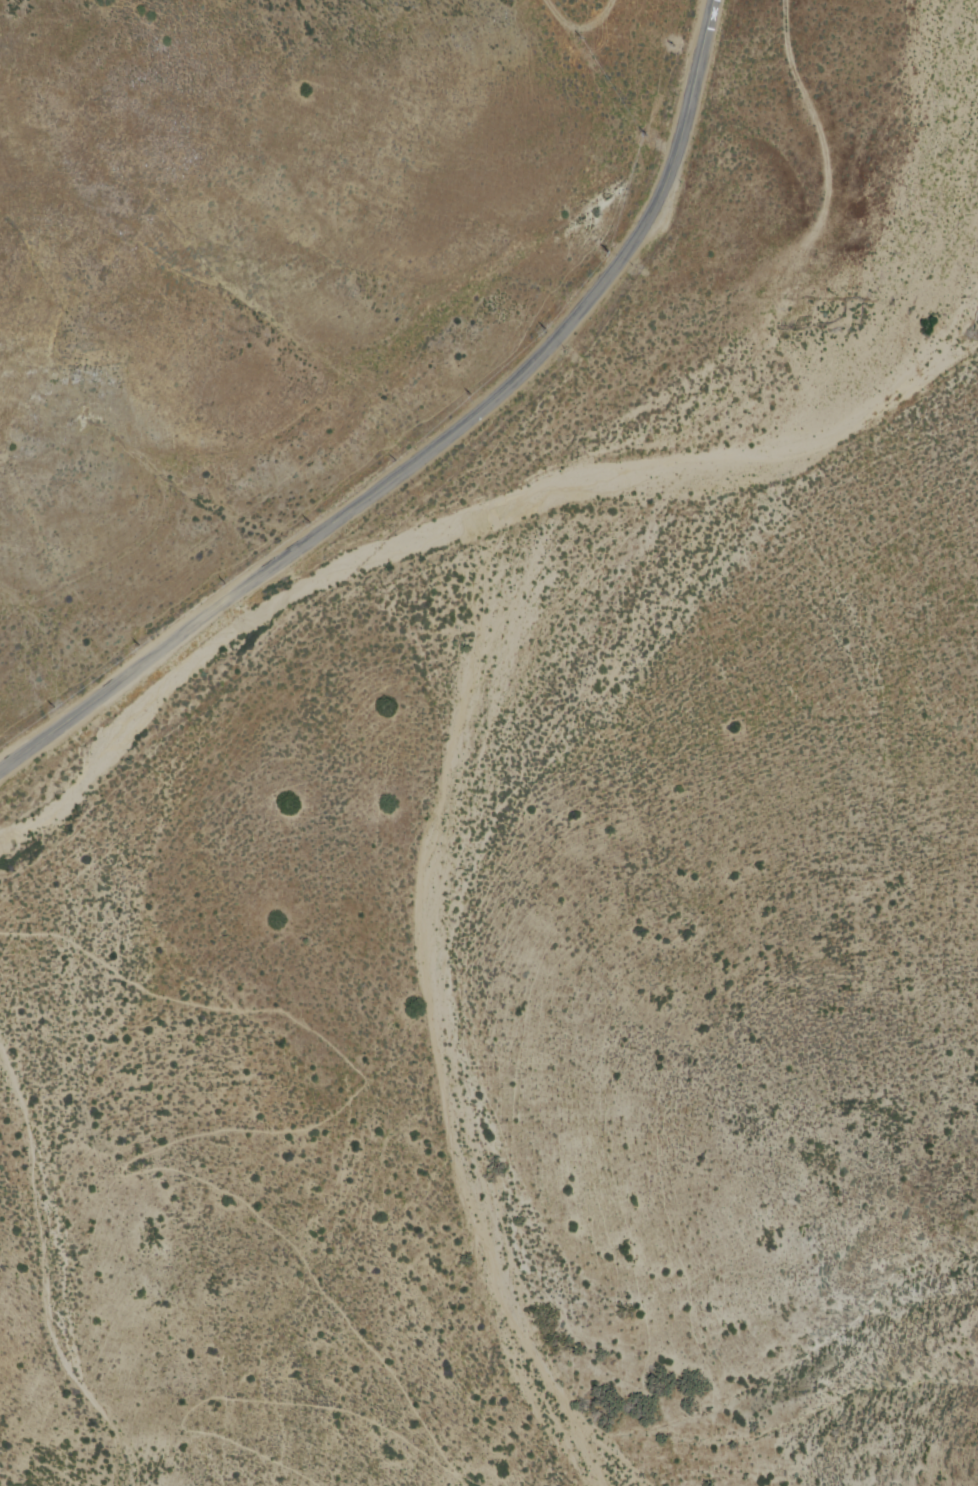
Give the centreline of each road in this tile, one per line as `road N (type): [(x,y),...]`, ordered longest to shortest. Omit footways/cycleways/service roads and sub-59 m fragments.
road 1 (tertiary): [(0,768),(423,457),(548,347),(658,201),(712,0)]

